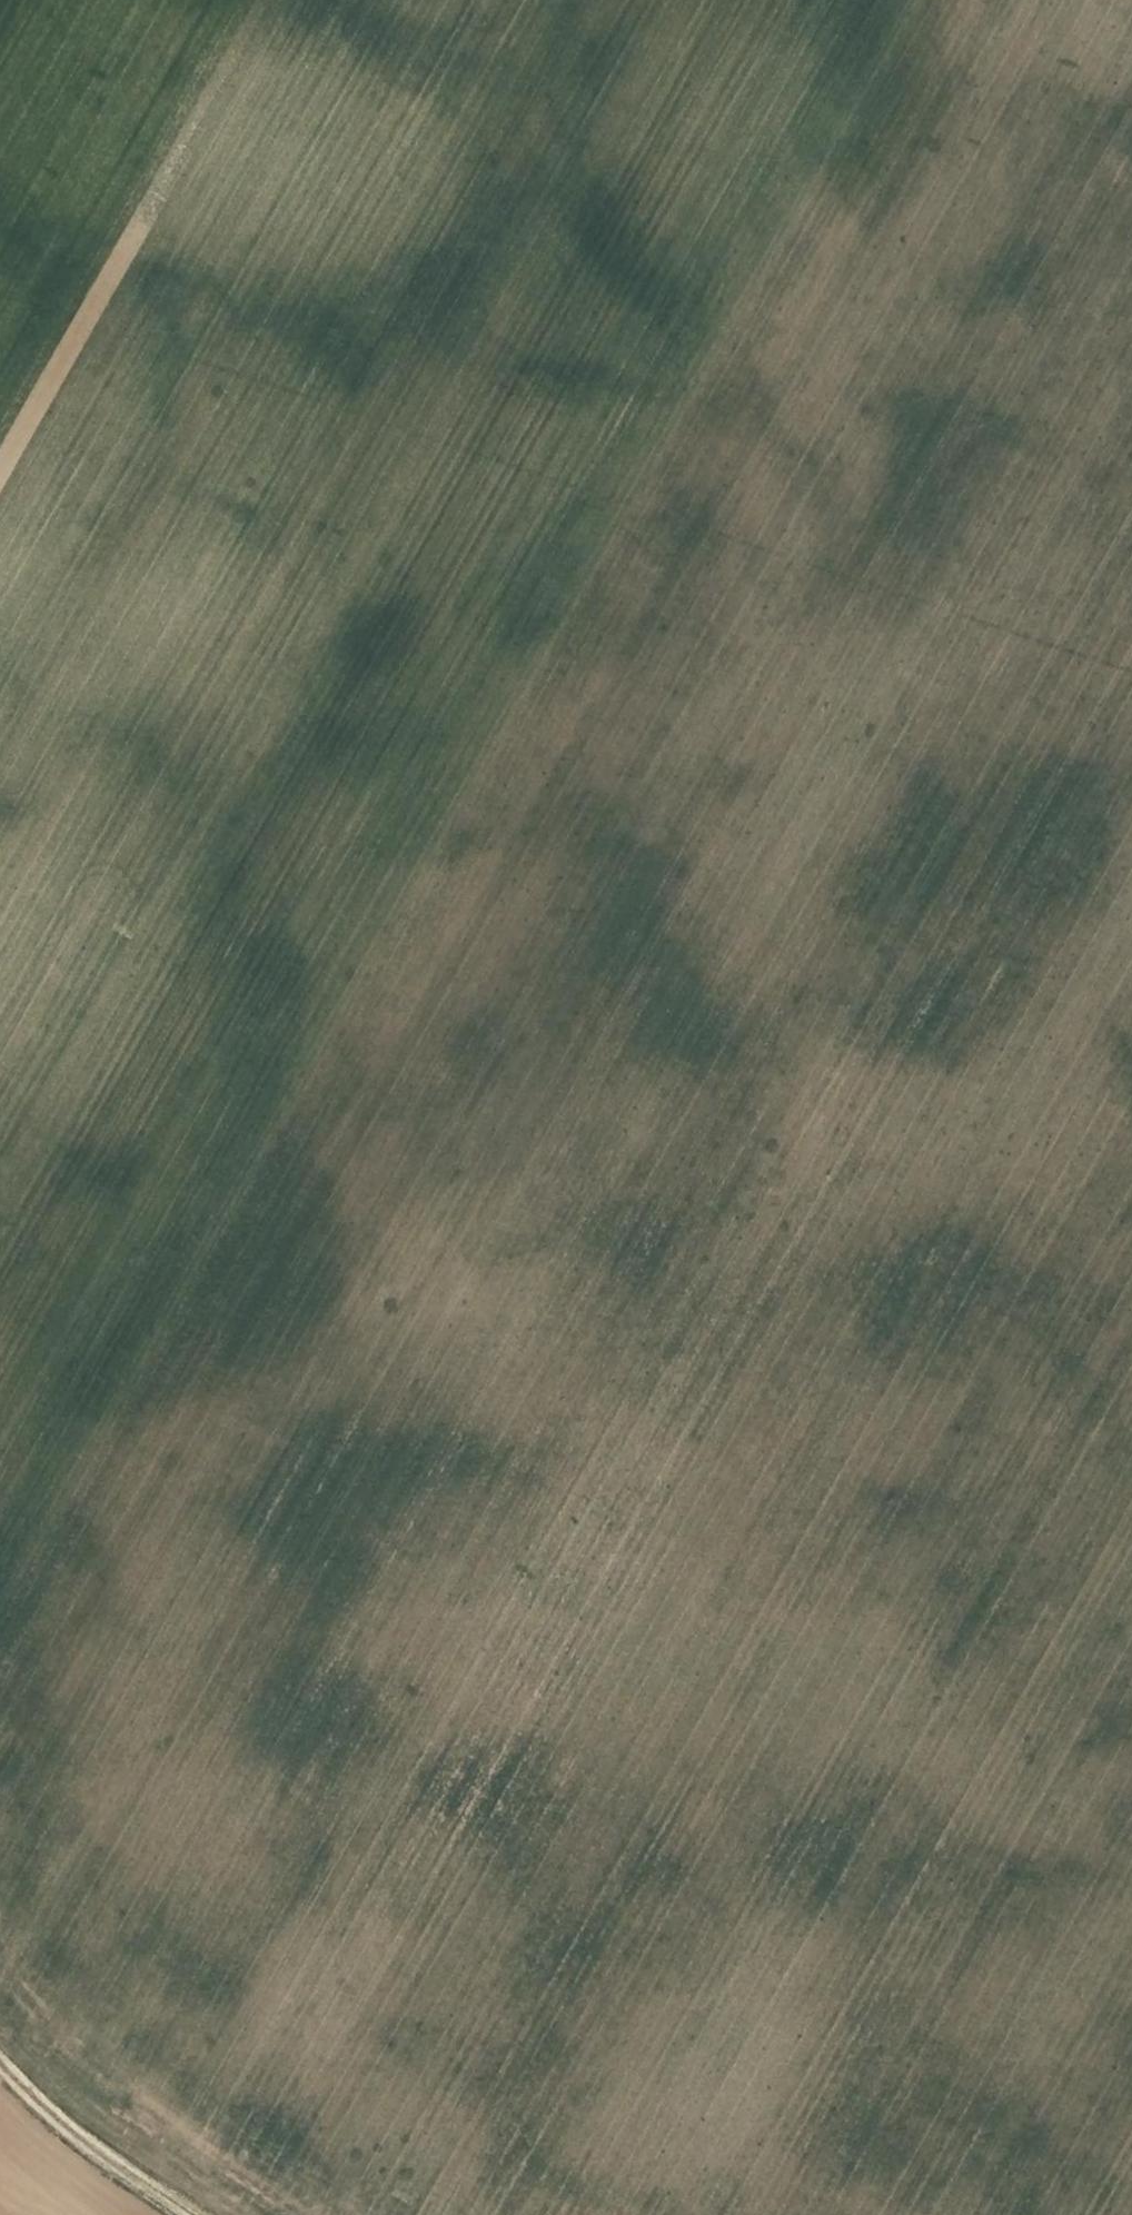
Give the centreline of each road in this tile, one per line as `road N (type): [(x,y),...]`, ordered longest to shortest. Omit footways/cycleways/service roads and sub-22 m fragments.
road 1 (track): [(0,2050),(28,2087),(180,2214)]

